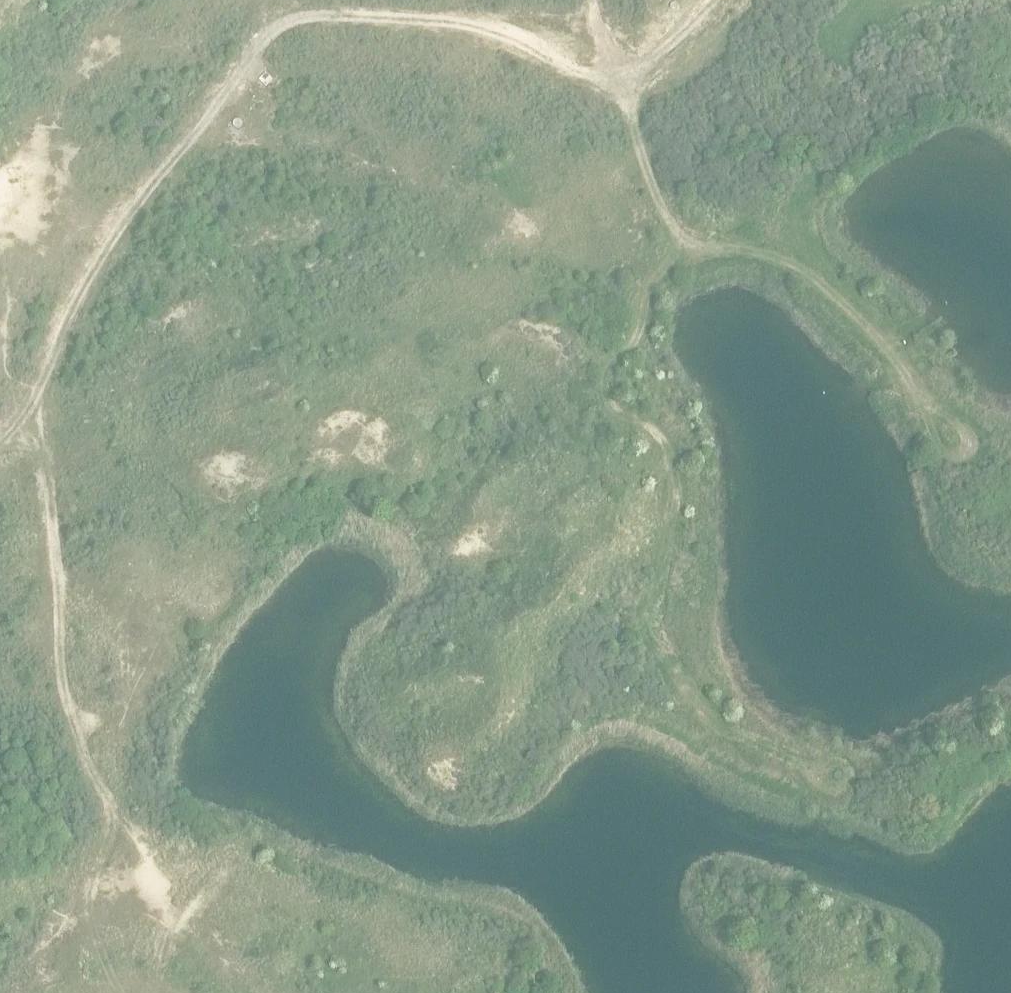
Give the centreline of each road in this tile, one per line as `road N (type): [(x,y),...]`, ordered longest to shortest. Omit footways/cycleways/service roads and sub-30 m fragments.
road 1 (track): [(614,74),(577,71),(520,41),(451,21),(325,16),(282,27),(258,47),(132,211),(74,306),(30,411)]
road 2 (track): [(97,945),(92,897),(110,810),(77,739),(62,676),(53,531),(30,411)]
road 3 (track): [(956,439),(872,328),(804,272),(675,240),(614,74)]
road 4 (track): [(675,240),(643,302),(633,350),(607,374),(606,397),(658,429),(683,493),(648,617),(650,640),(673,681)]
road 5 (track): [(614,74),(649,60),(712,0)]

